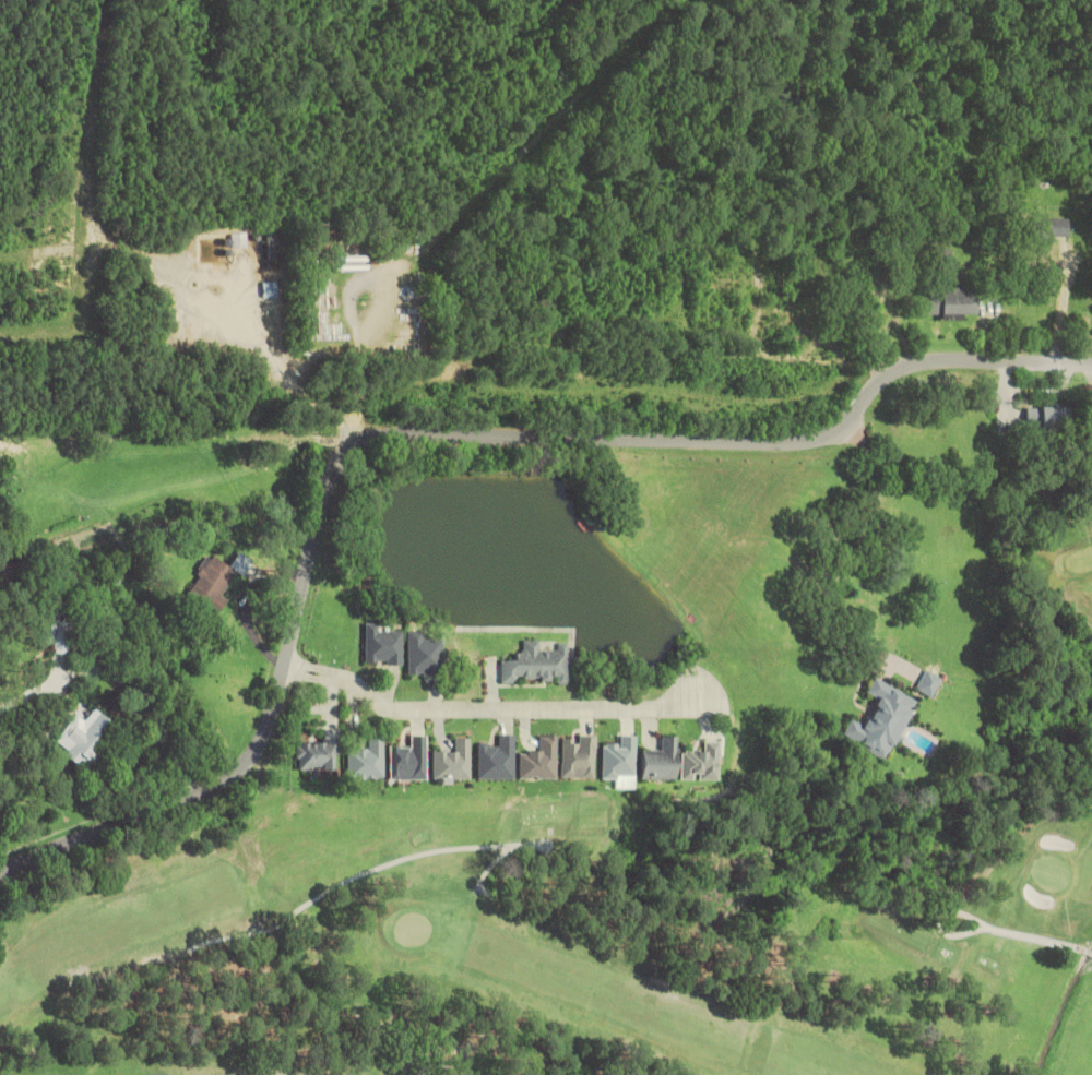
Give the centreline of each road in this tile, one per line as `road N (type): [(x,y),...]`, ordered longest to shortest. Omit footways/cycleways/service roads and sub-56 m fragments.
road 1 (tertiary): [(0,870),(227,780),(259,746),(294,613),(356,434),(798,446),(851,429),(868,396),(895,371),(927,361),(1091,364)]
road 2 (residential): [(280,669),(349,681),(391,710),(662,707),(698,692)]
road 3 (residential): [(343,324),(0,315)]

